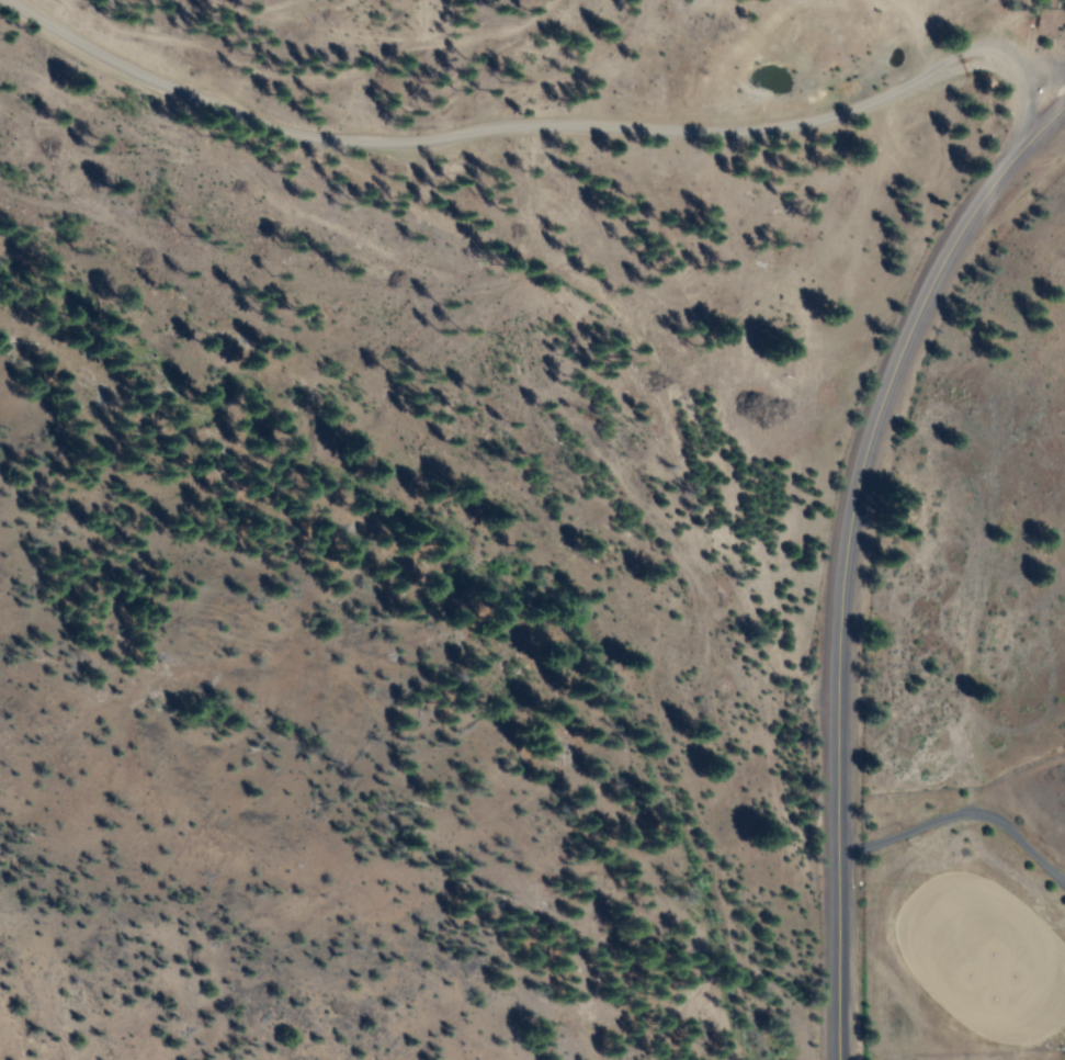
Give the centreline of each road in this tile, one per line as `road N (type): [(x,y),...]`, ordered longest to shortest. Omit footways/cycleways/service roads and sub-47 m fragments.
road 1 (residential): [(1058,99),(1001,53),(959,52),(853,105),(337,162),(28,0)]
road 2 (tertiary): [(864,1059),(831,675),(845,519),(871,392),(971,206),(1064,92)]

